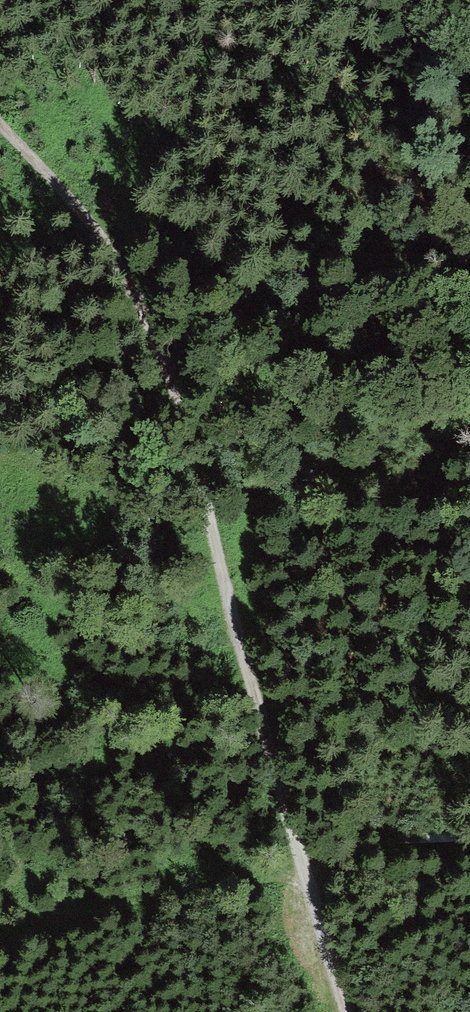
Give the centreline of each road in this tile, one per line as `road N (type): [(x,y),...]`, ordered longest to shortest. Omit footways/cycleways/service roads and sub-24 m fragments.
road 1 (track): [(0,136),(129,280),(188,419),(221,579),(346,1011)]
road 2 (track): [(188,419),(397,521),(469,535)]
road 3 (track): [(469,852),(387,853),(305,869)]

